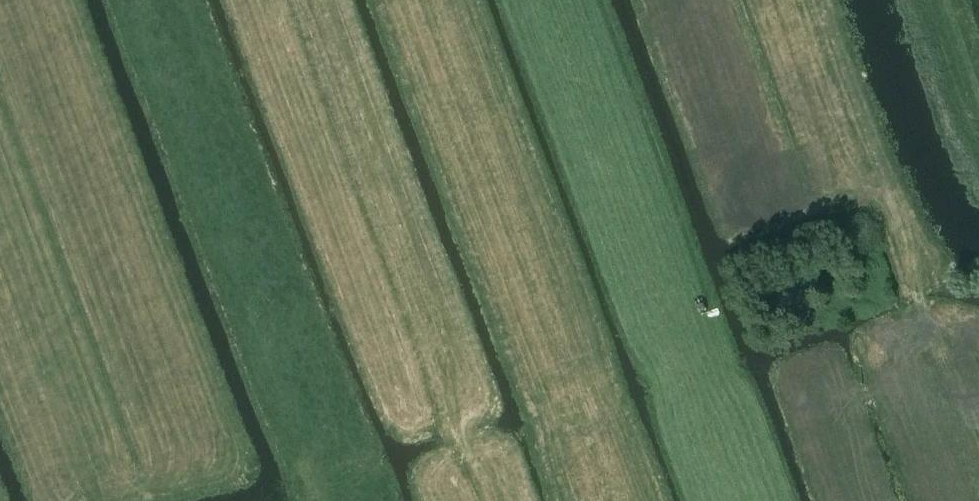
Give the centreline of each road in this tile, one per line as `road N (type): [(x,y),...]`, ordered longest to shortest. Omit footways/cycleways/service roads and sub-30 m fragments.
road 1 (track): [(610,500),(420,0)]
road 2 (track): [(316,500),(127,0)]
road 3 (track): [(978,445),(812,0)]

